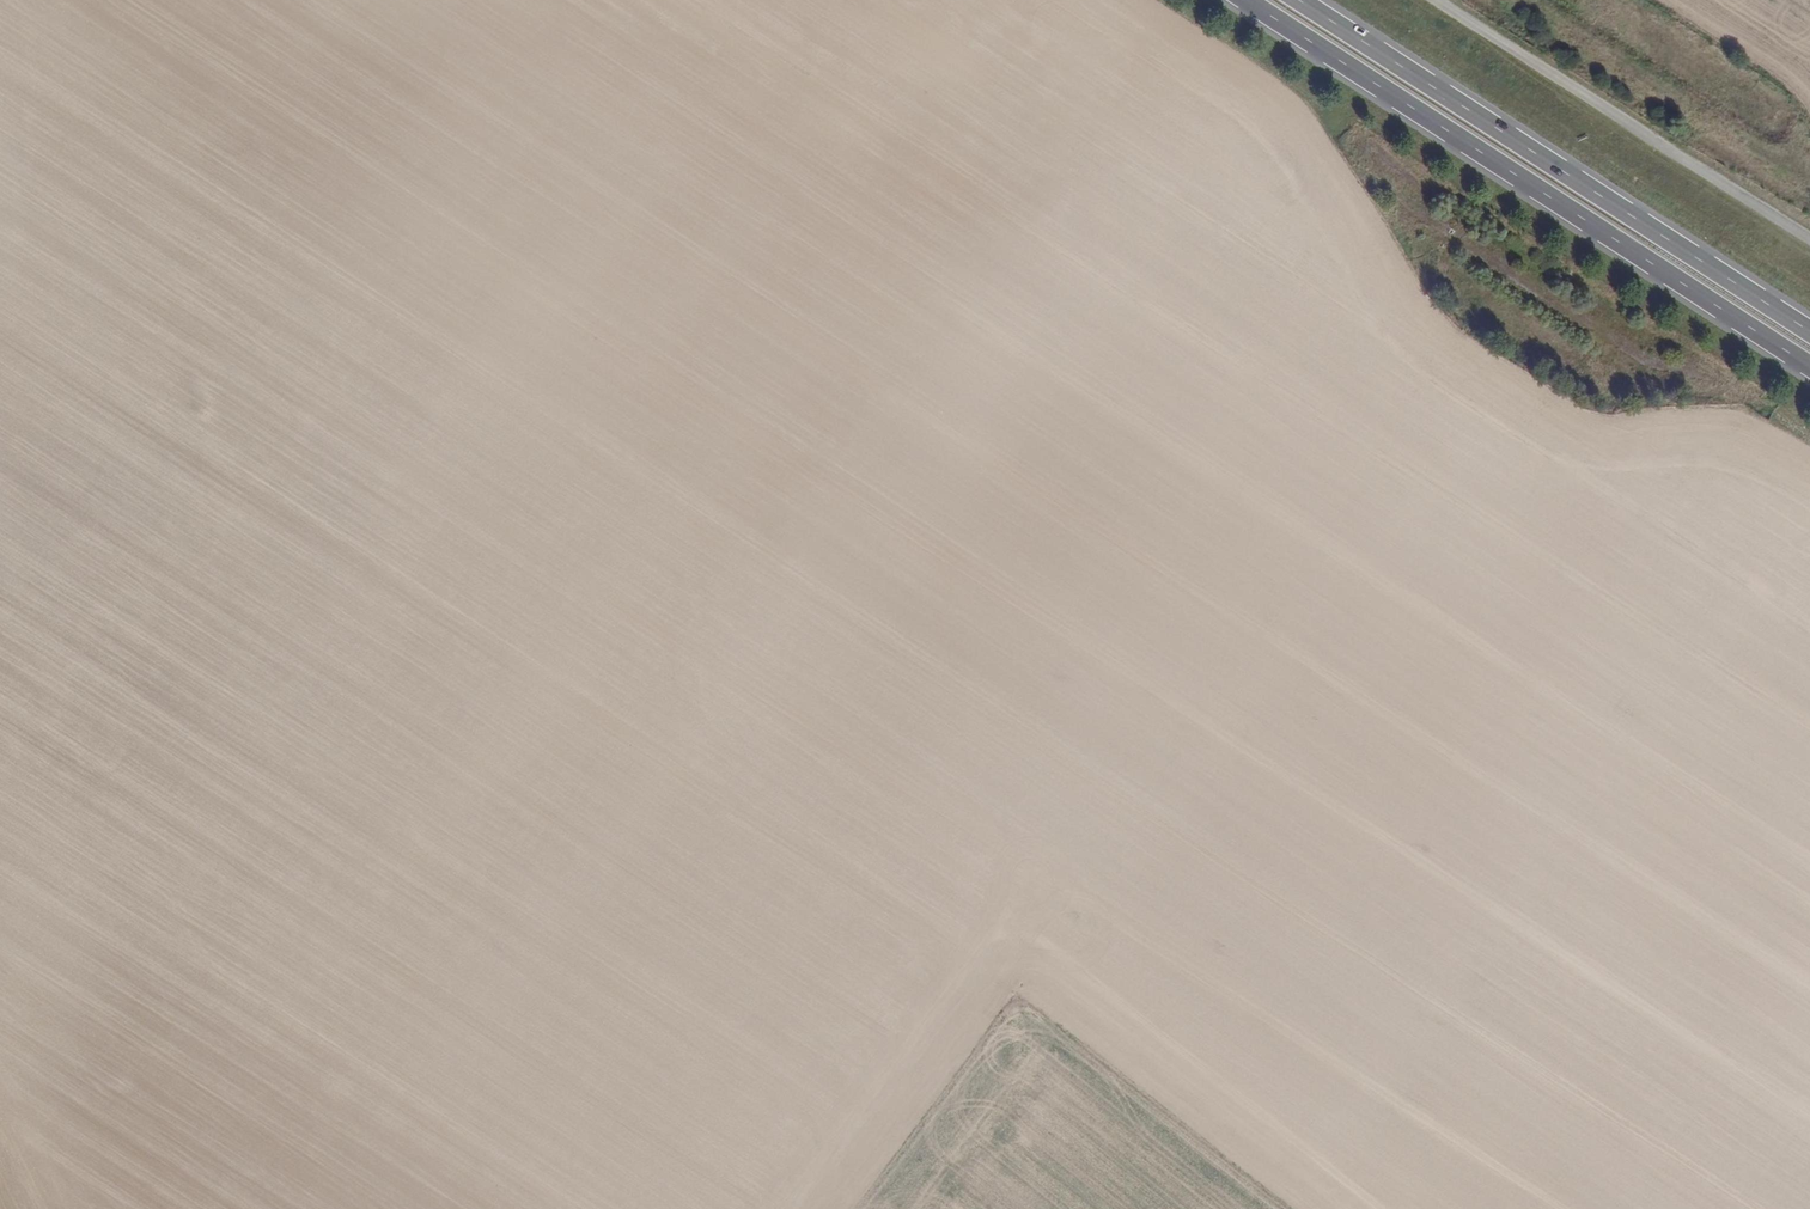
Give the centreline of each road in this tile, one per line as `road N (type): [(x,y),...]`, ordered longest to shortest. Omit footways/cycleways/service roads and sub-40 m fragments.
road 1 (trunk): [(1247,0),(1809,366)]
road 2 (trunk): [(1809,332),(1299,0)]

